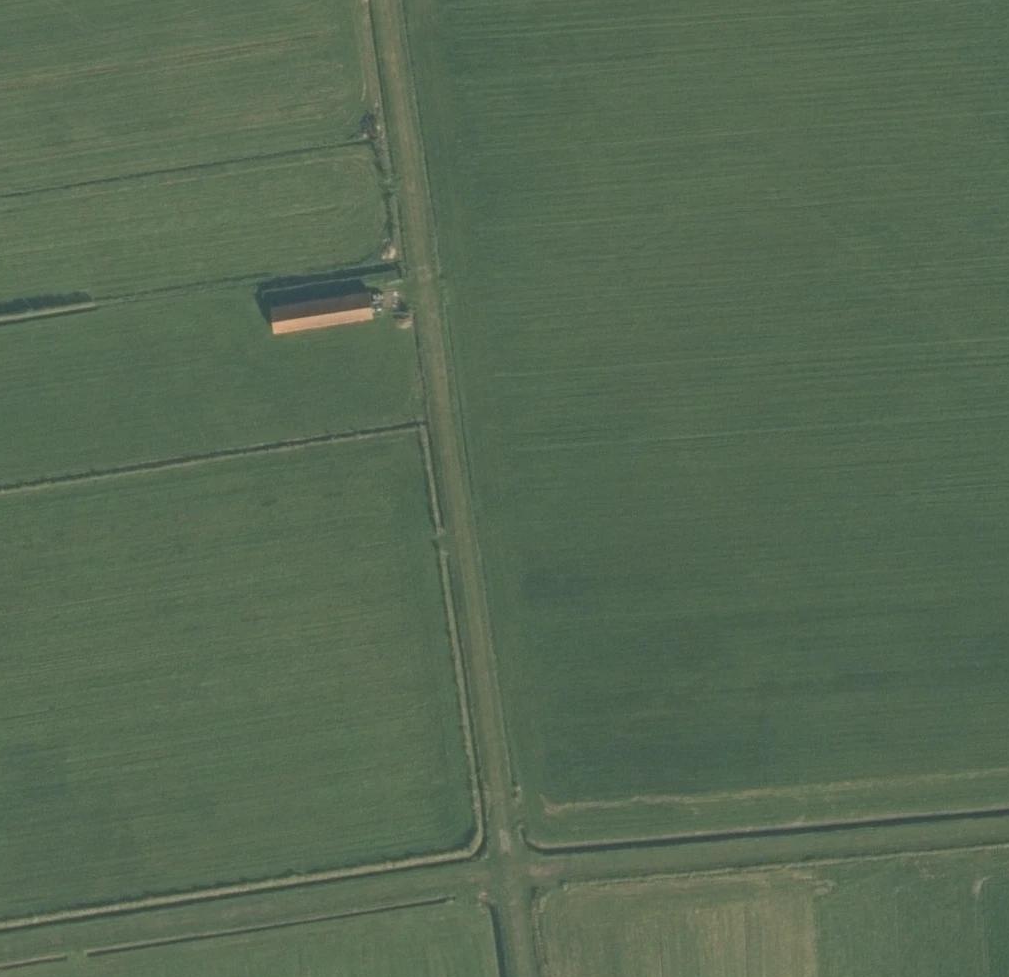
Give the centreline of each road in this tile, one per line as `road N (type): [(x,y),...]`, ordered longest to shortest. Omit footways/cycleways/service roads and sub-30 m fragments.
road 1 (track): [(1008,832),(0,940)]
road 2 (track): [(388,0),(532,976)]

